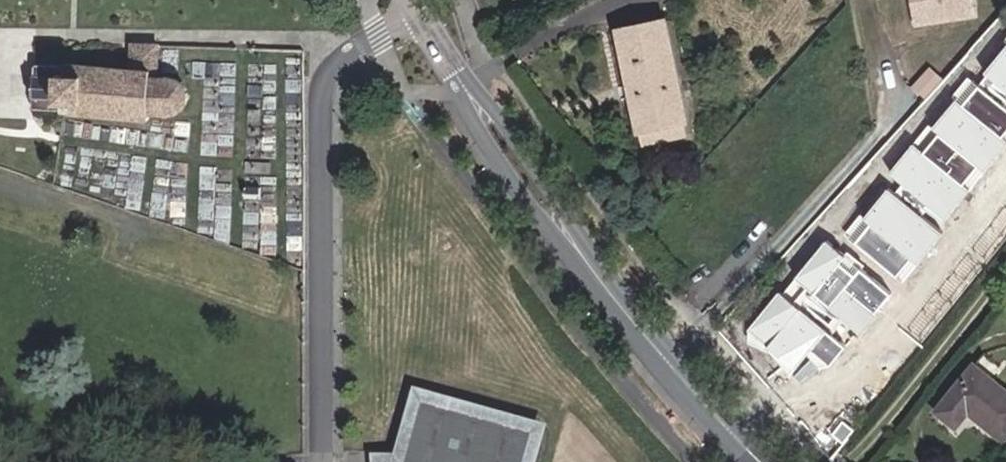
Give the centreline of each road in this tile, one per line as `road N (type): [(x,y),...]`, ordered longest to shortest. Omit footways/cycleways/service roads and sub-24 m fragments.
road 1 (tertiary): [(409,0),(597,278),(760,461)]

